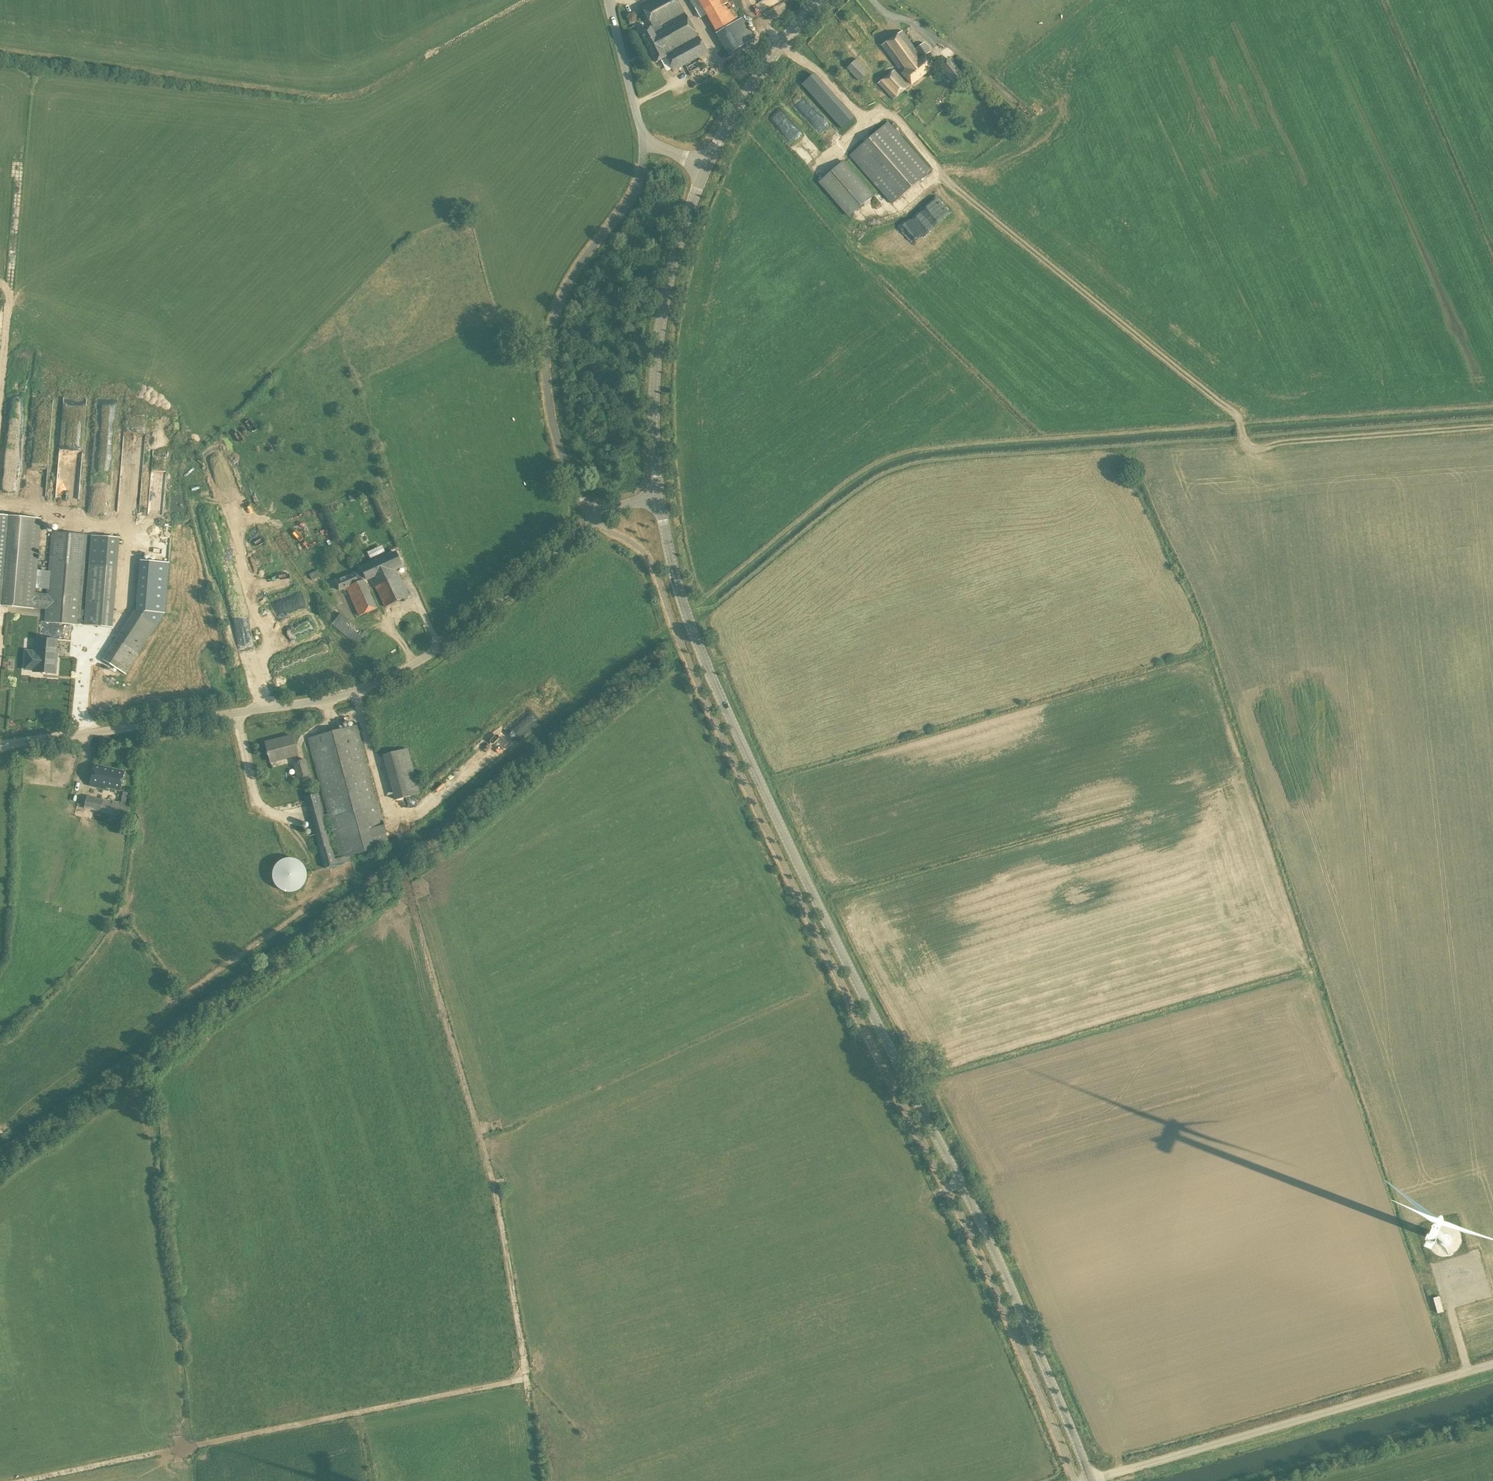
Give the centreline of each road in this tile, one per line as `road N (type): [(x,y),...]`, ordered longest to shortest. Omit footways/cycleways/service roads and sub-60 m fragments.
road 1 (tertiary): [(1091,1480),(1014,1297),(708,673),(657,495)]
road 2 (track): [(397,854),(494,1186),(524,1373),(18,1480)]
road 3 (unclassified): [(0,744),(345,696),(430,654),(608,510),(657,495)]
road 4 (track): [(942,175),(1231,408),(1252,447),(1492,426)]
road 5 (tertiary): [(657,495),(657,350),(674,262),(706,166)]
road 6 (tertiary): [(706,166),(750,85),(819,0)]
road 7 (unclassified): [(643,141),(608,0)]

